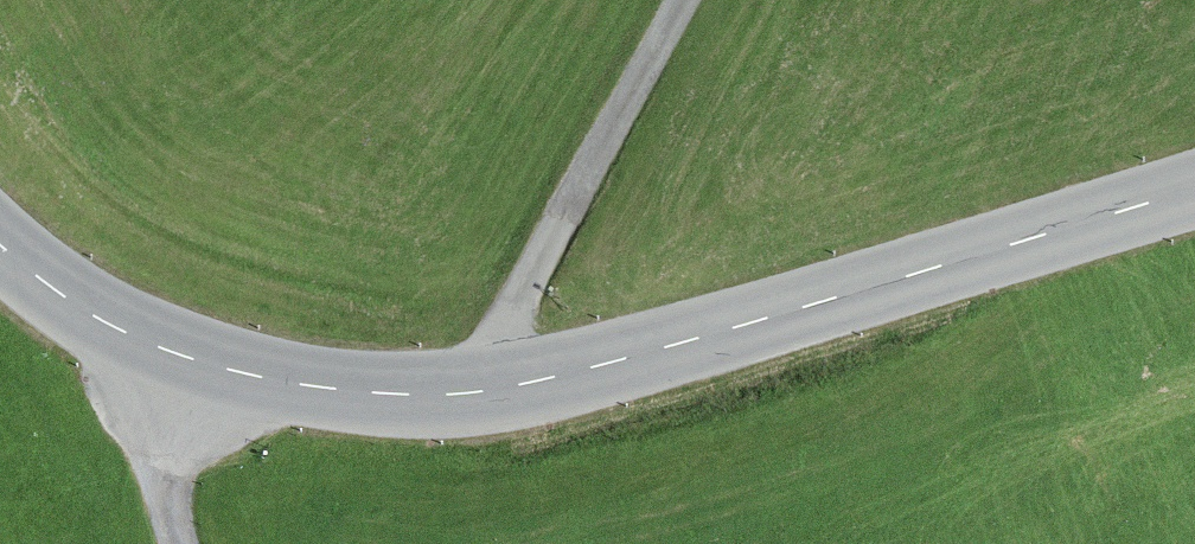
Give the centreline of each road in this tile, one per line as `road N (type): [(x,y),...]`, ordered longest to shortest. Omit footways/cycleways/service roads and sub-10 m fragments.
road 1 (tertiary): [(1194,182),(604,357),(462,385),(261,368),(166,339)]
road 2 (track): [(684,0),(462,385)]
road 3 (unclassified): [(166,339),(148,443),(176,543)]
road 4 (tertiary): [(166,339),(68,291),(0,239)]

